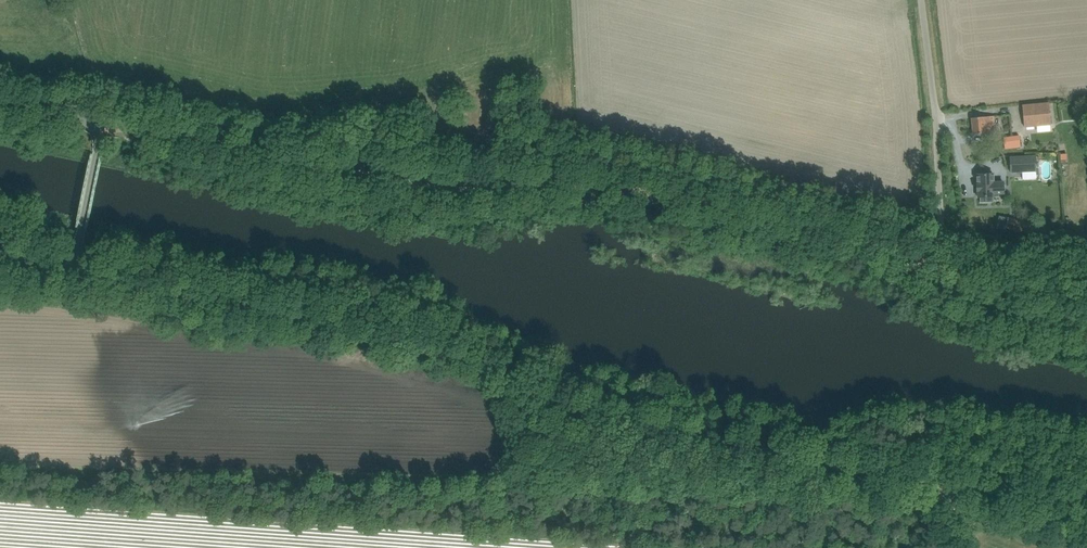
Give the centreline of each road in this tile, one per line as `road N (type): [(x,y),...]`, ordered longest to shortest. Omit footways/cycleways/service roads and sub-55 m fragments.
road 1 (unclassified): [(1086,486),(735,429),(568,392),(427,348),(72,270)]
road 2 (track): [(92,120),(148,125),(430,187),(593,183)]
road 3 (unclassified): [(944,286),(938,123),(922,0)]
road 4 (unclassified): [(72,270),(97,126),(0,97)]

